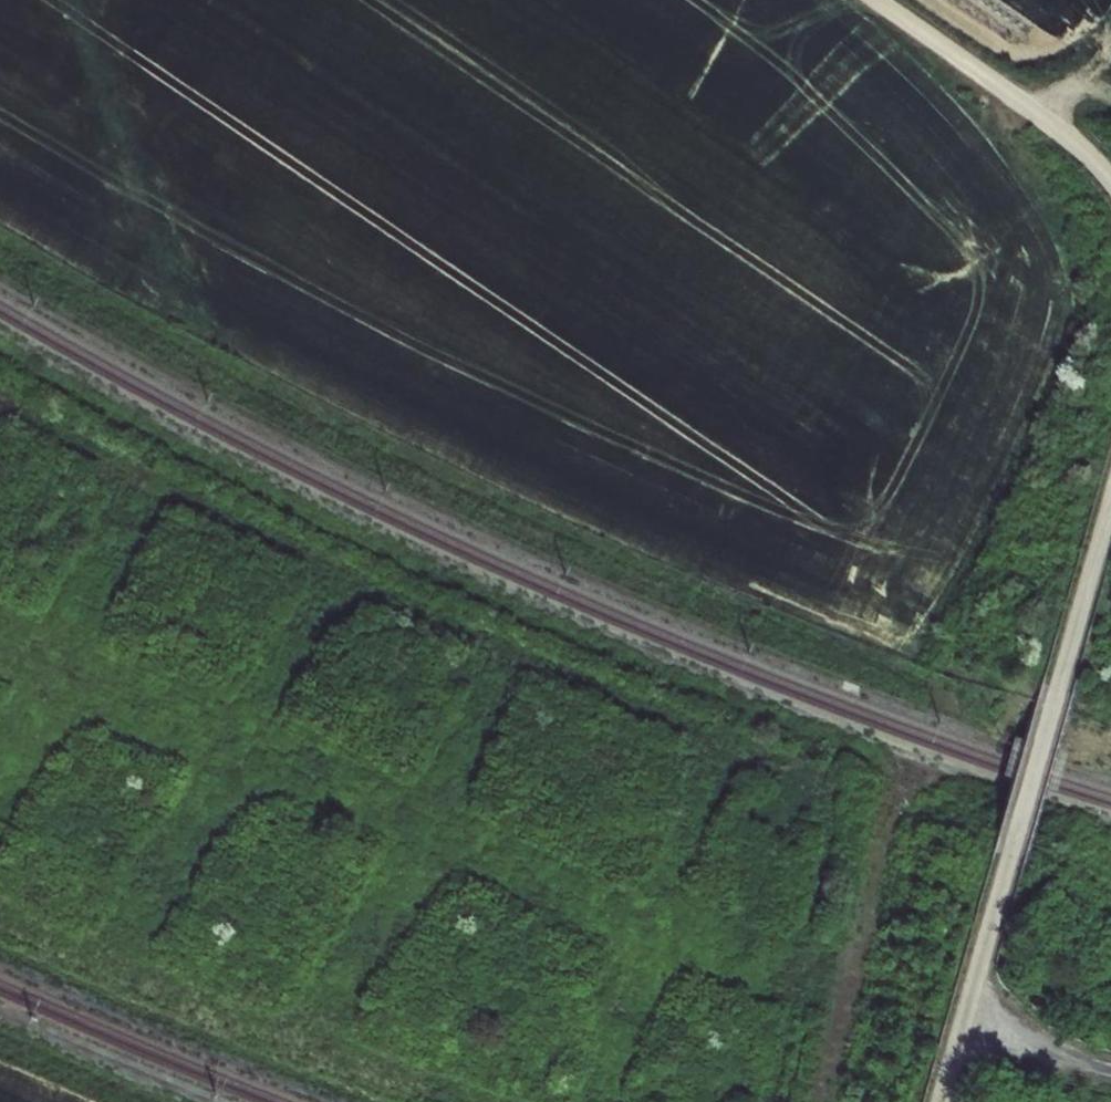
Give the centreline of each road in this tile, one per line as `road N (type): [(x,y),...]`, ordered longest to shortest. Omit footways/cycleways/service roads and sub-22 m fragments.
road 1 (track): [(1110,510),(941,1101)]
road 2 (track): [(875,0),(1061,129),(1110,174)]
road 3 (track): [(964,1023),(1026,1051),(1110,1072)]

